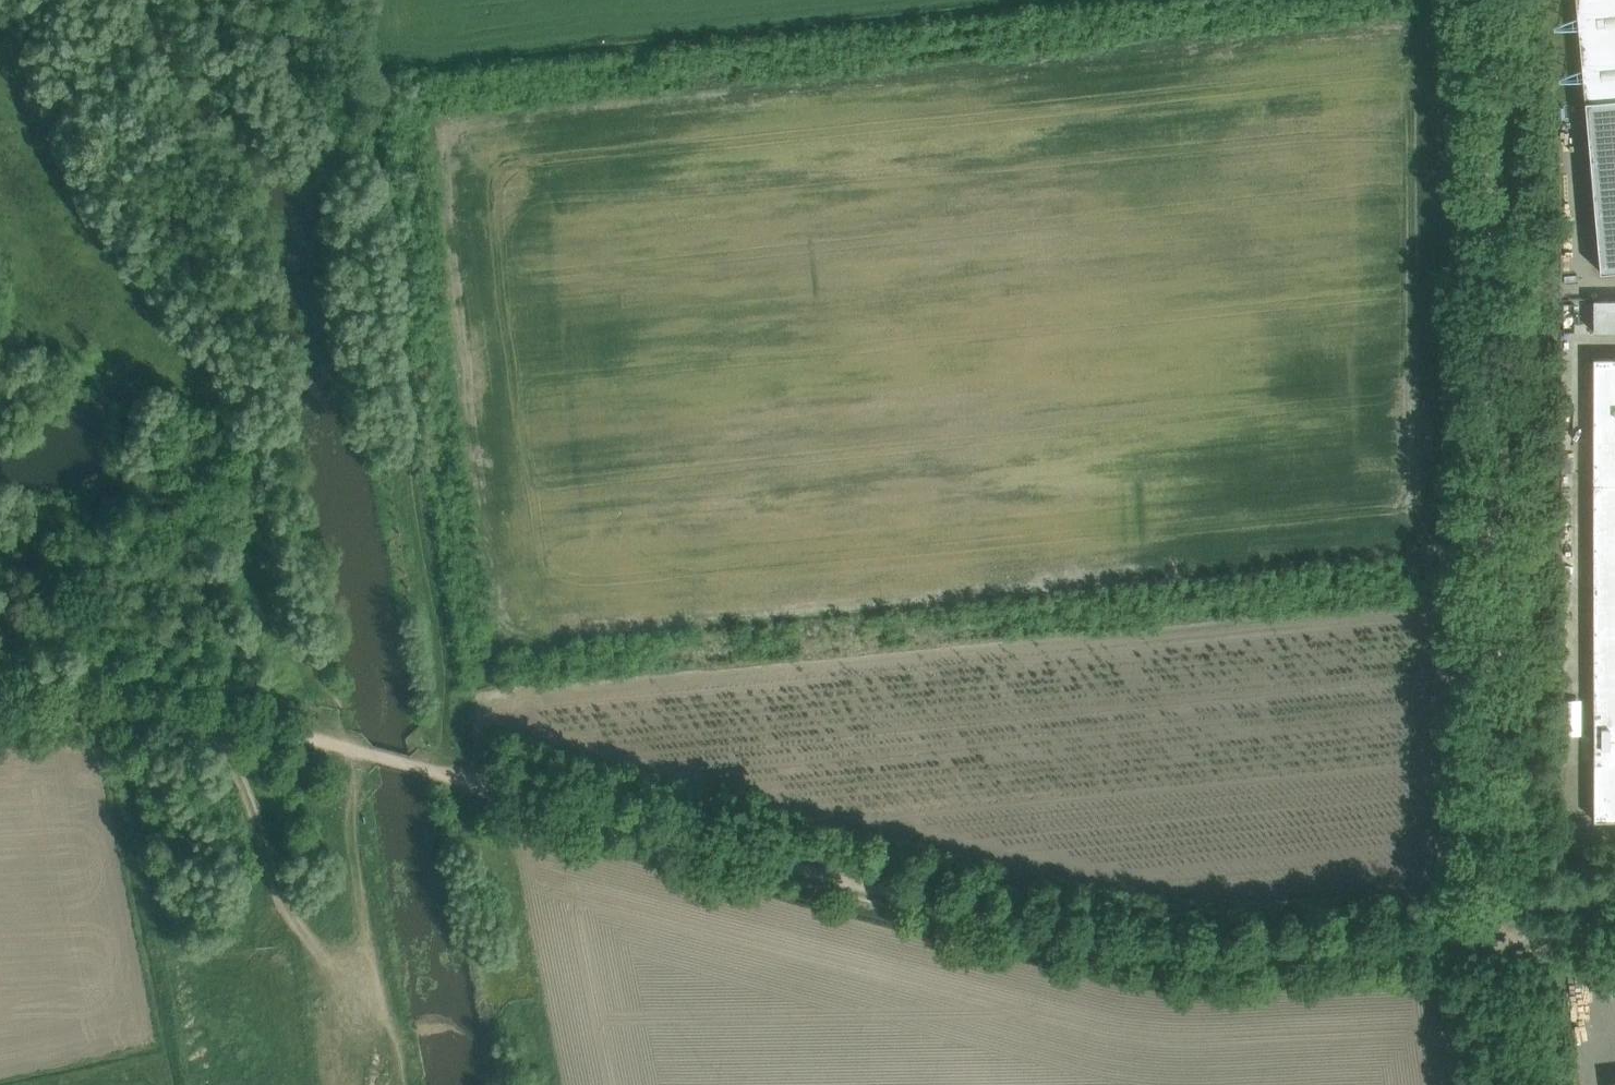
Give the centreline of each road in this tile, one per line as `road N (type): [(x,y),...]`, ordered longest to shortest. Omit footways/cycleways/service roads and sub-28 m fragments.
road 1 (track): [(1484,0),(1494,164),(1490,904),(1510,1084)]
road 2 (track): [(1493,937),(1173,953),(1092,942),(440,773)]
road 3 (track): [(195,721),(236,771),(271,869),(357,1035),(364,1084)]
road 4 (track): [(337,743),(132,713),(0,715)]
road 5 (track): [(1493,937),(1614,931)]

